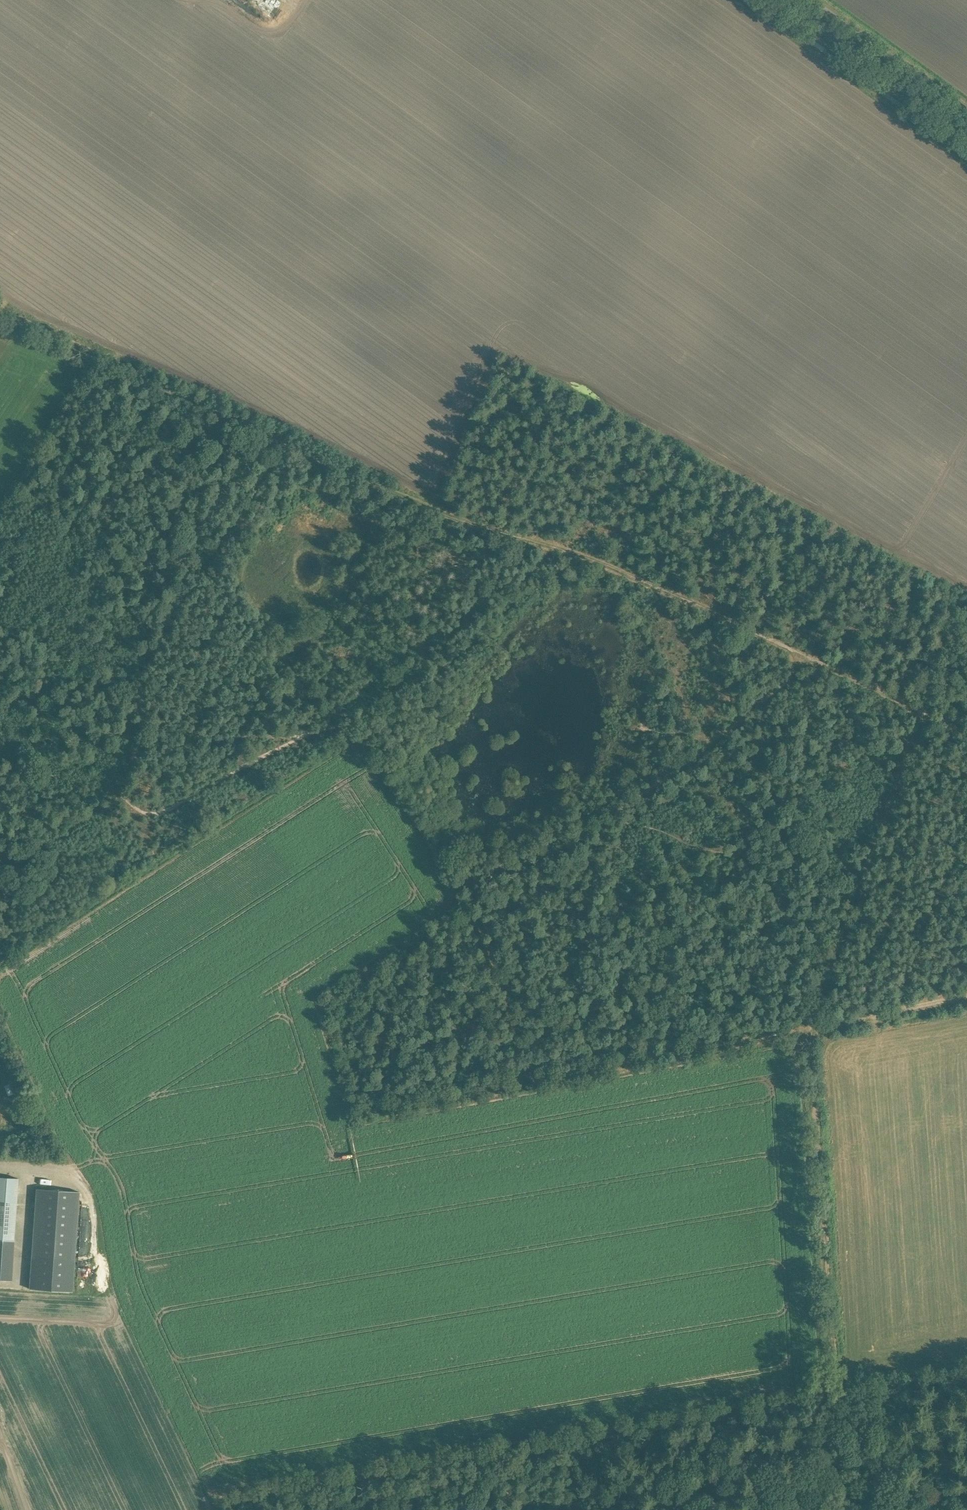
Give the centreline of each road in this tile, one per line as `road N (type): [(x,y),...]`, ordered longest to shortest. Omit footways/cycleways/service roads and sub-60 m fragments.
road 1 (track): [(234,1509),(238,1501),(850,1405),(829,1380),(804,1034)]
road 2 (track): [(806,661),(591,558),(441,509),(0,309)]
road 3 (track): [(0,758),(100,787),(164,720),(214,739),(353,729),(467,887)]
road 4 (track): [(616,818),(854,893),(921,712)]
road 5 (track): [(804,1034),(533,1074)]
road 6 (secondary): [(966,131),(784,0)]
road 7 (track): [(533,1074),(359,1108)]
road 8 (track): [(966,733),(806,661)]
road 9 (track): [(966,994),(804,1034)]
road 10 (track): [(467,887),(616,818)]

